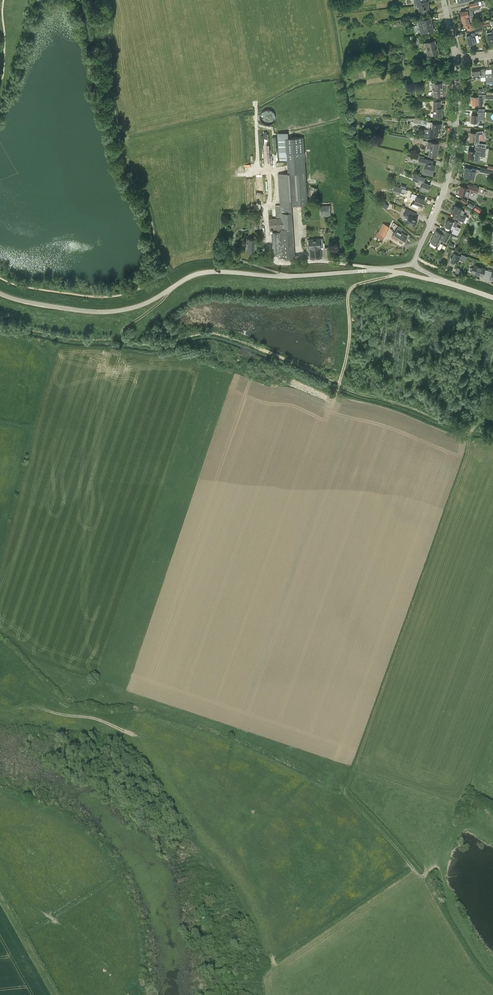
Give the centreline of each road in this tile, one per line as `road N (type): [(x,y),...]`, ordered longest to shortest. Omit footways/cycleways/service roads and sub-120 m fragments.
road 1 (track): [(414,868),(346,793),(471,434)]
road 2 (unclassified): [(0,294),(109,312),(152,300),(201,273),(387,270)]
road 3 (unclassified): [(413,264),(450,172),(456,59)]
road 4 (track): [(164,779),(182,798),(262,811),(347,795)]
road 5 (track): [(400,272),(351,291),(350,340),(335,395)]

